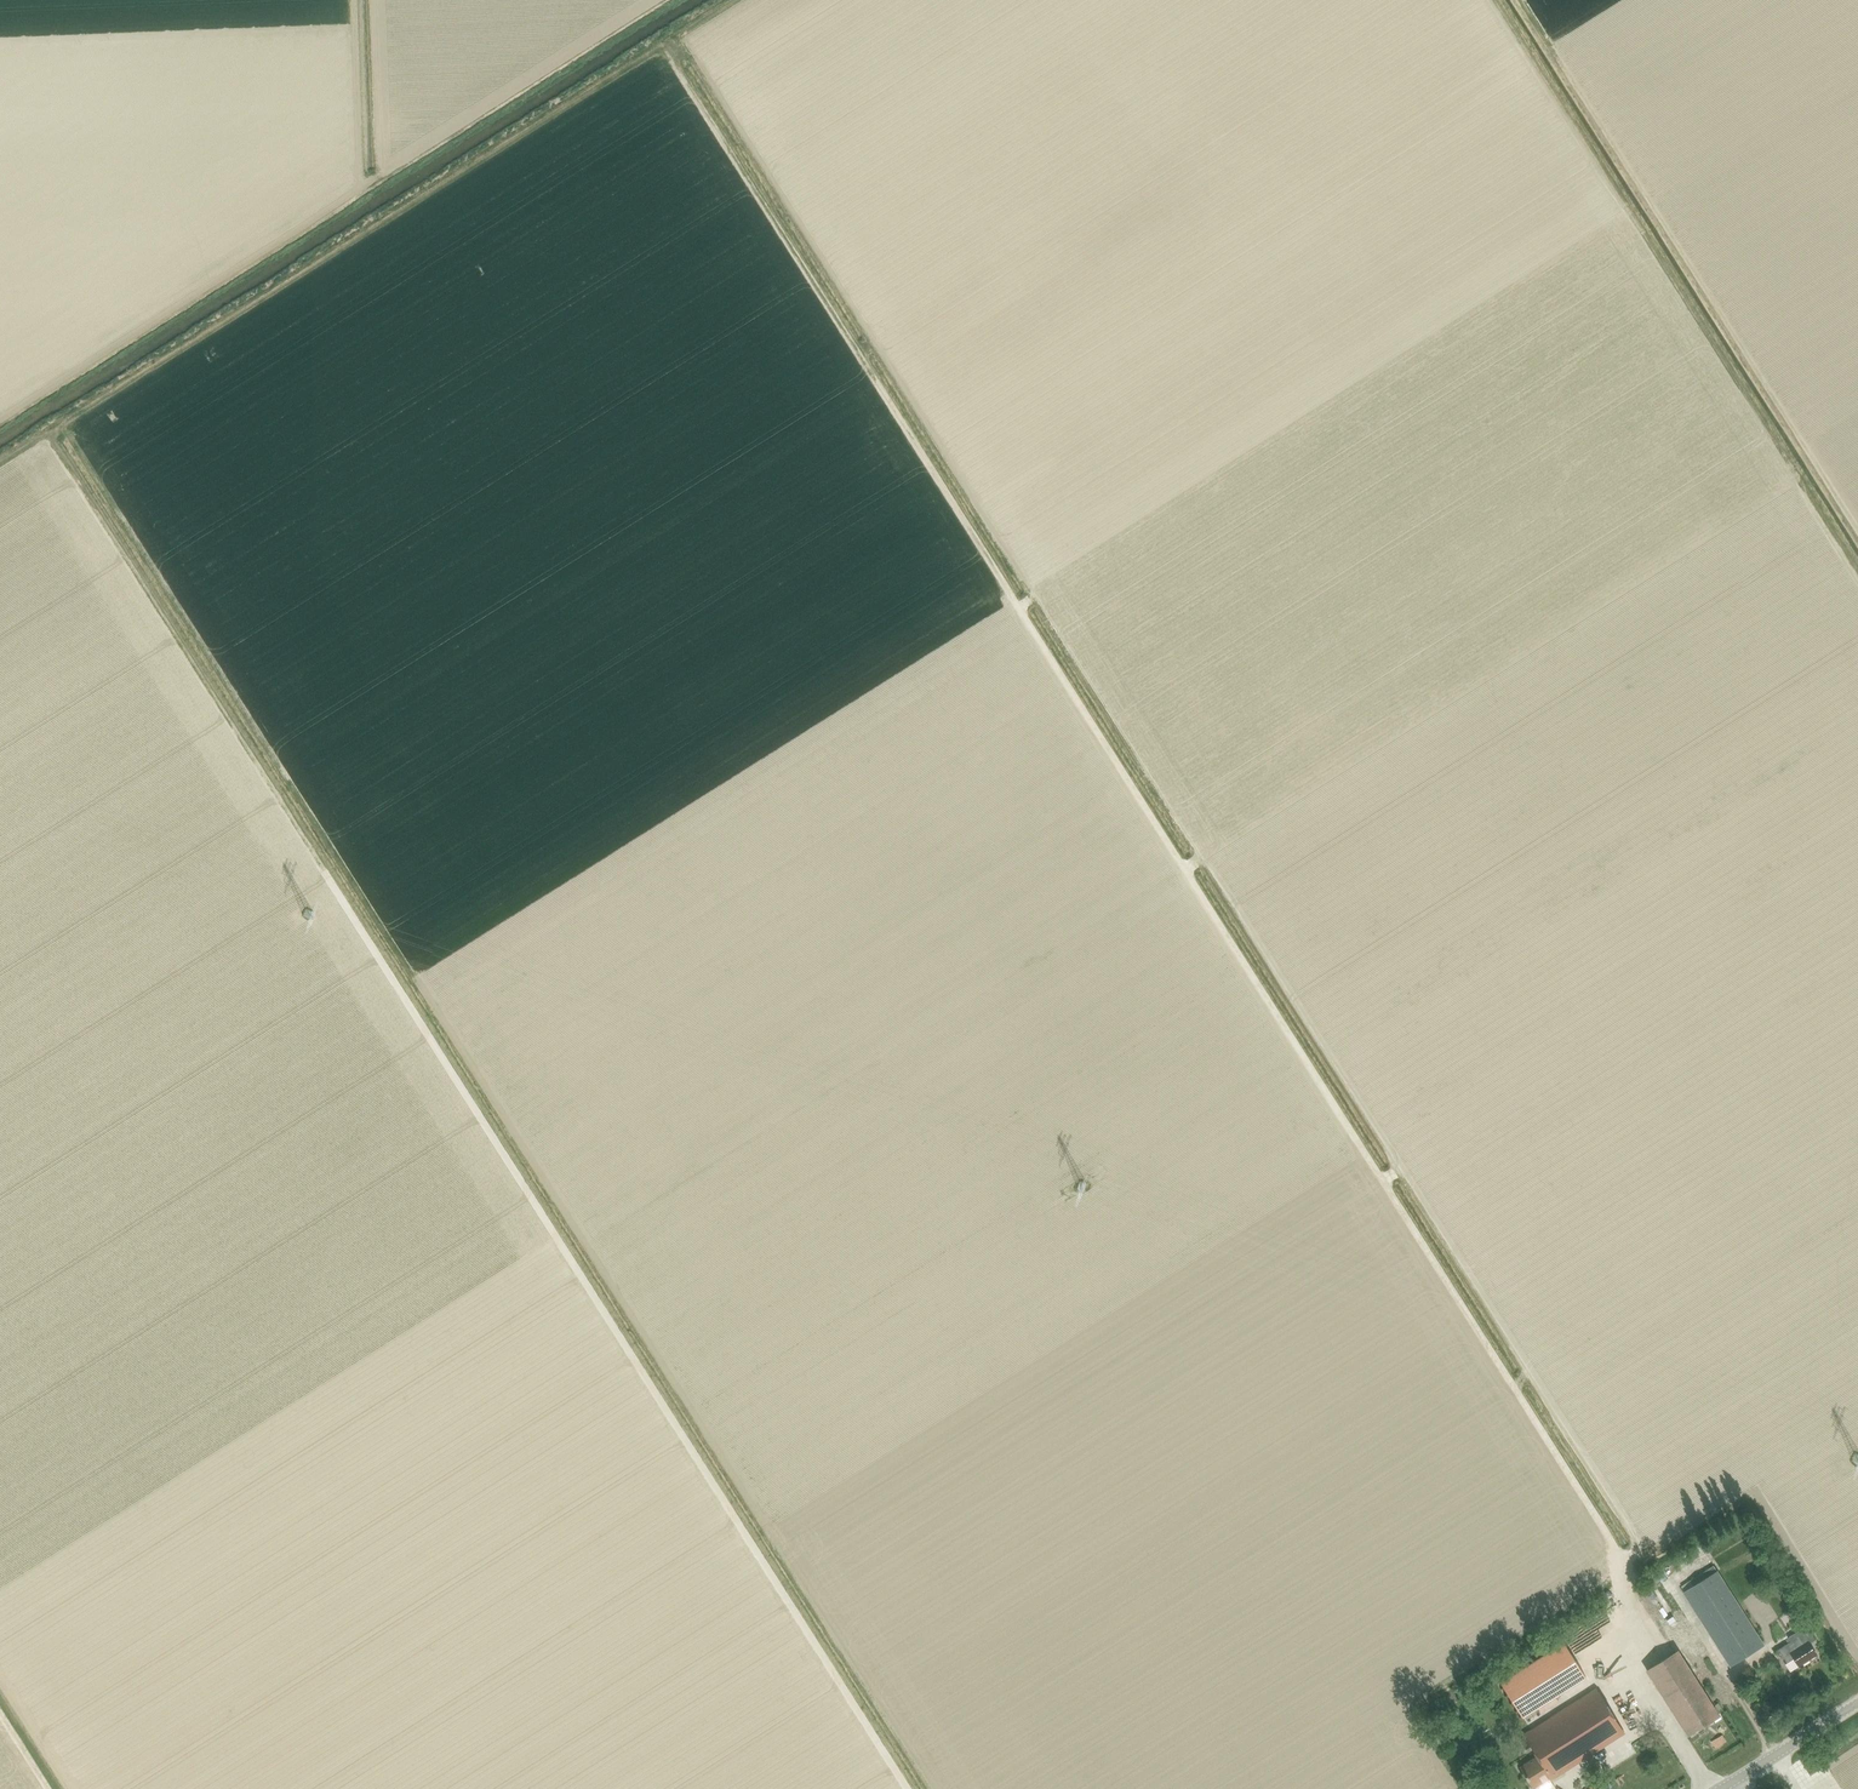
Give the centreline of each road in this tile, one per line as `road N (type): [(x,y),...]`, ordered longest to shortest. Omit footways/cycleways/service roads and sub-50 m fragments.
road 1 (unclassified): [(1722,1788),(1857,1703)]

